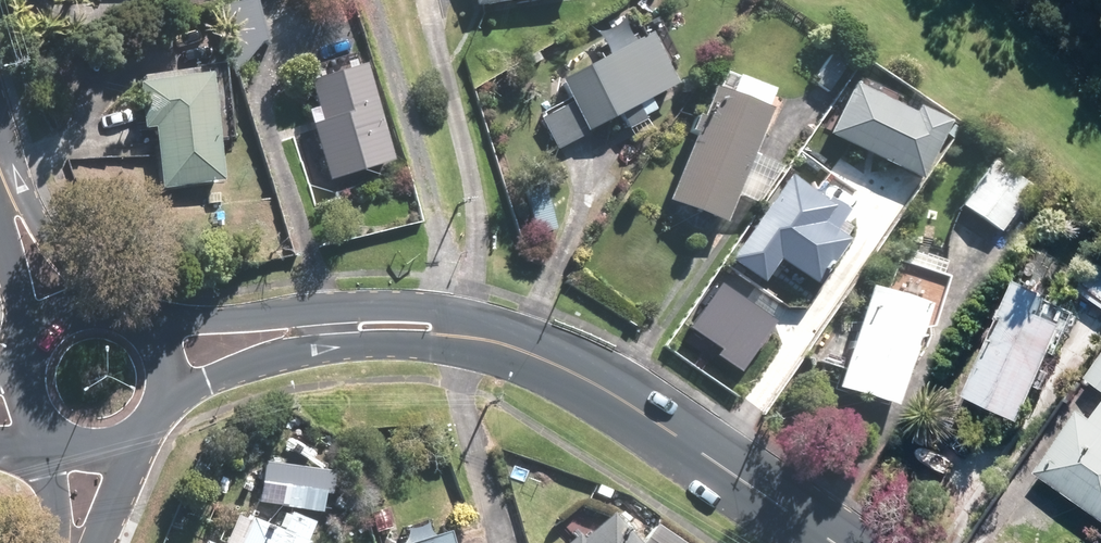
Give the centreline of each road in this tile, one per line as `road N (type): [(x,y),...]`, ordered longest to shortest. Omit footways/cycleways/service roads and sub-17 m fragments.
road 1 (secondary): [(123,326),(348,304),(433,308),(466,314),(531,354)]
road 2 (secondary): [(531,354),(388,344),(269,353),(154,381)]
road 3 (secondary): [(531,354),(702,452),(836,542)]
road 4 (tertiary): [(0,157),(95,319)]
road 5 (tertiary): [(40,353),(0,170)]
road 6 (tertiary): [(137,420),(91,542)]

